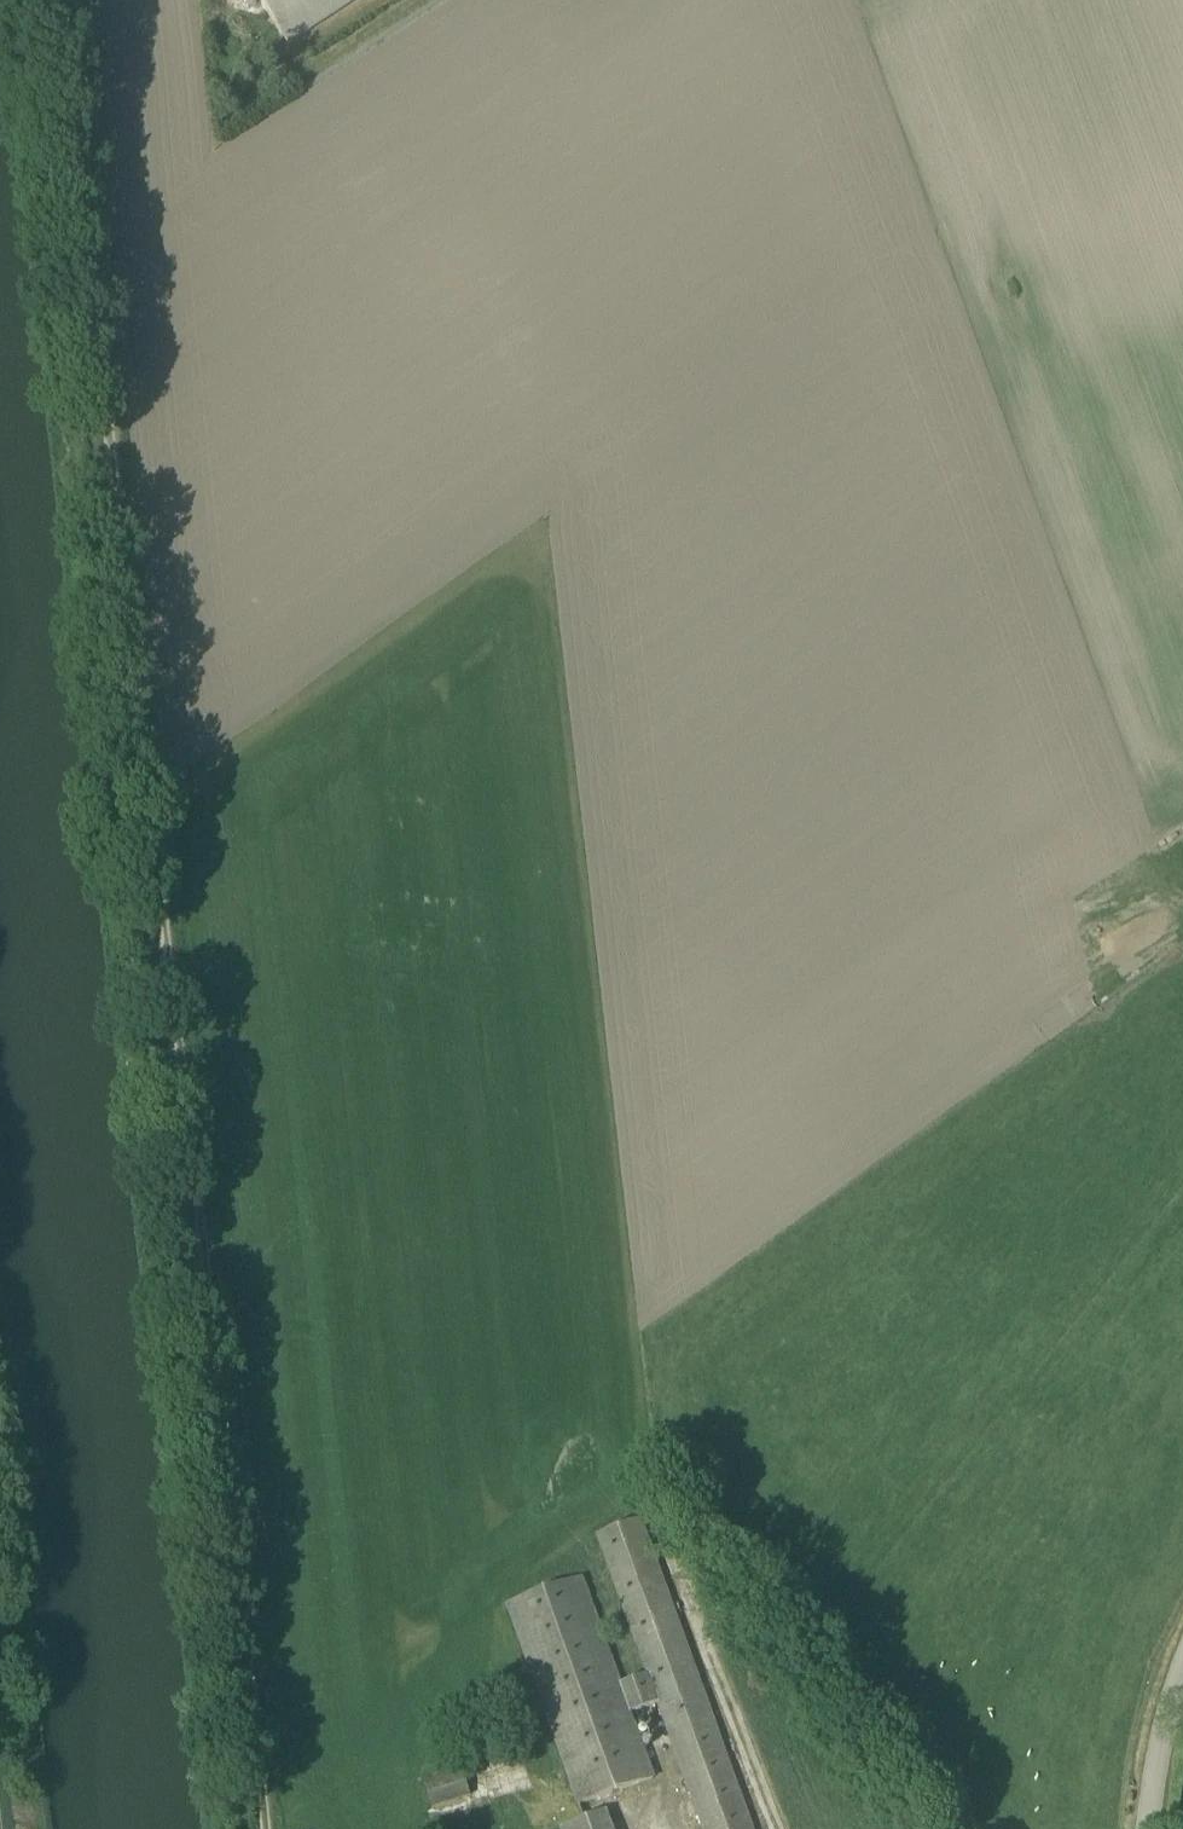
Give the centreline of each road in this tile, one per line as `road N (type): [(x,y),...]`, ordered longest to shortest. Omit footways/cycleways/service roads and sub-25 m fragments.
road 1 (track): [(265,1828),(54,0)]
road 2 (unclassified): [(1143,1828),(1182,1658)]

